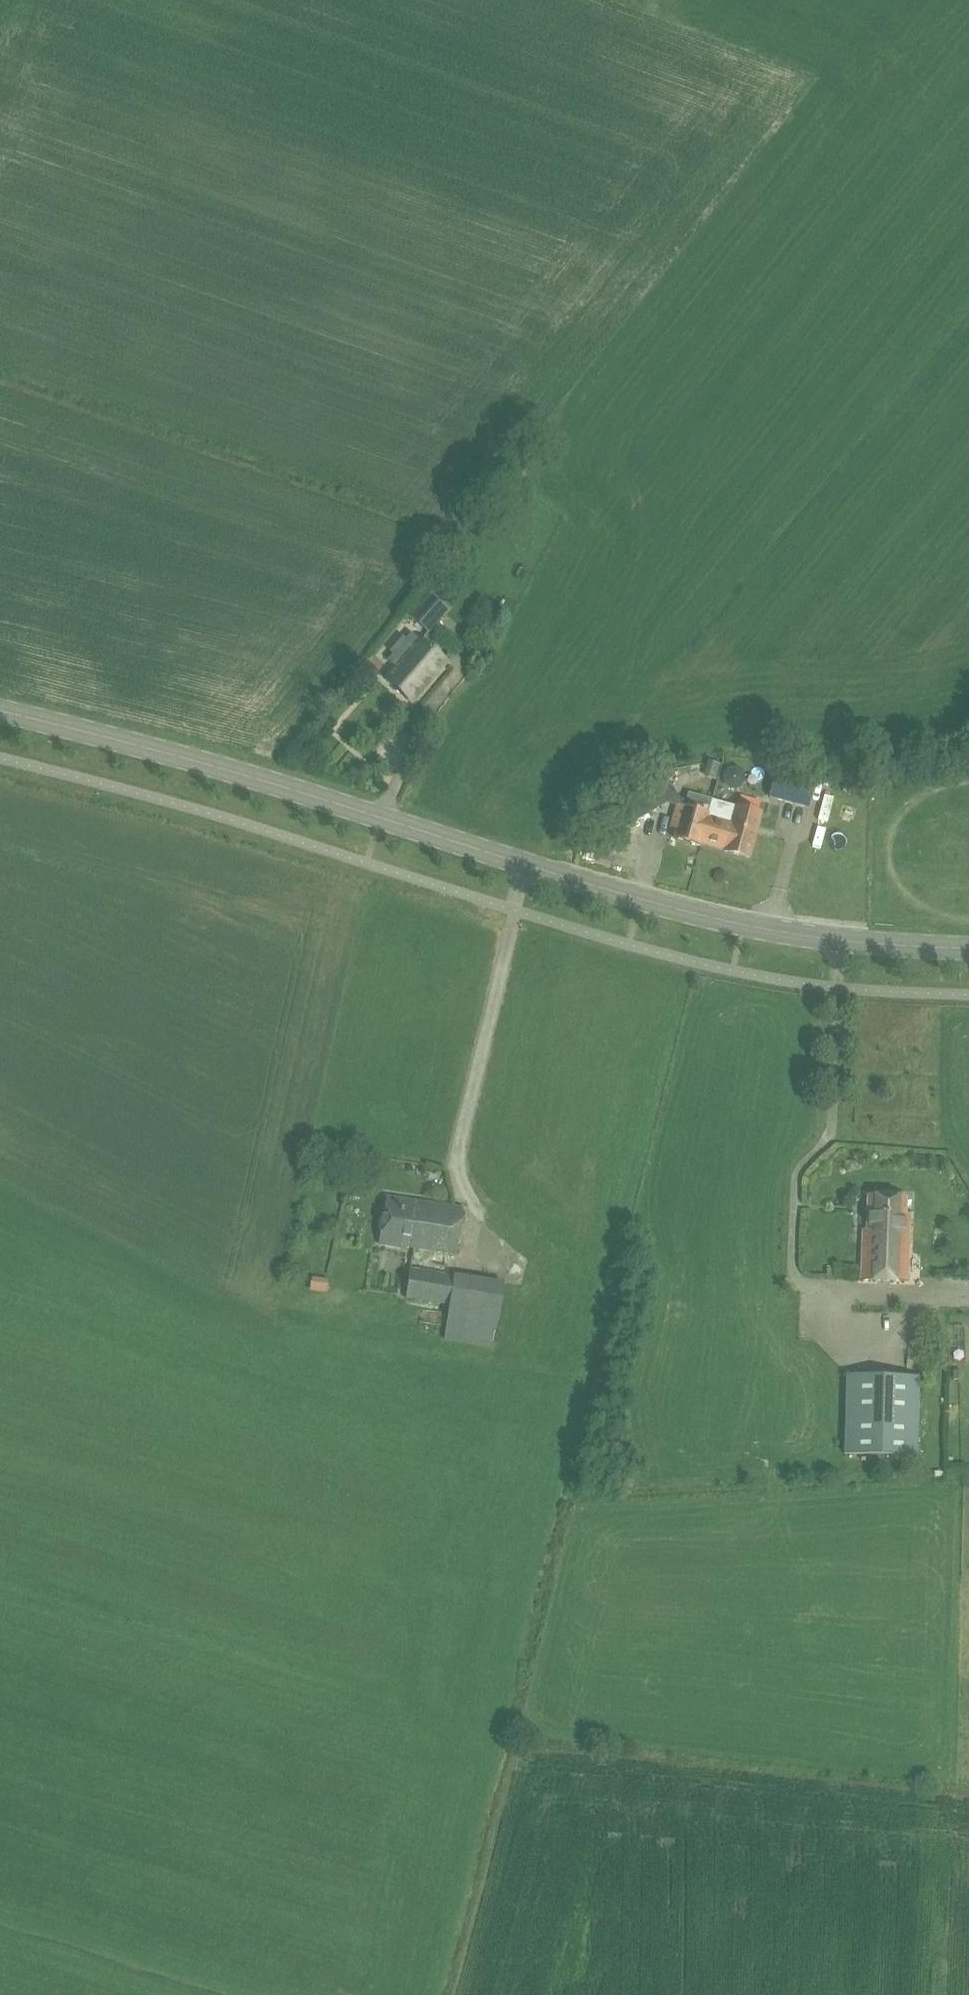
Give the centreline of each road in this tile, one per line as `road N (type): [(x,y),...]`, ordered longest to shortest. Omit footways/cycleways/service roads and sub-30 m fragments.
road 1 (primary): [(968,940),(717,912),(409,824),(222,760),(0,705)]

